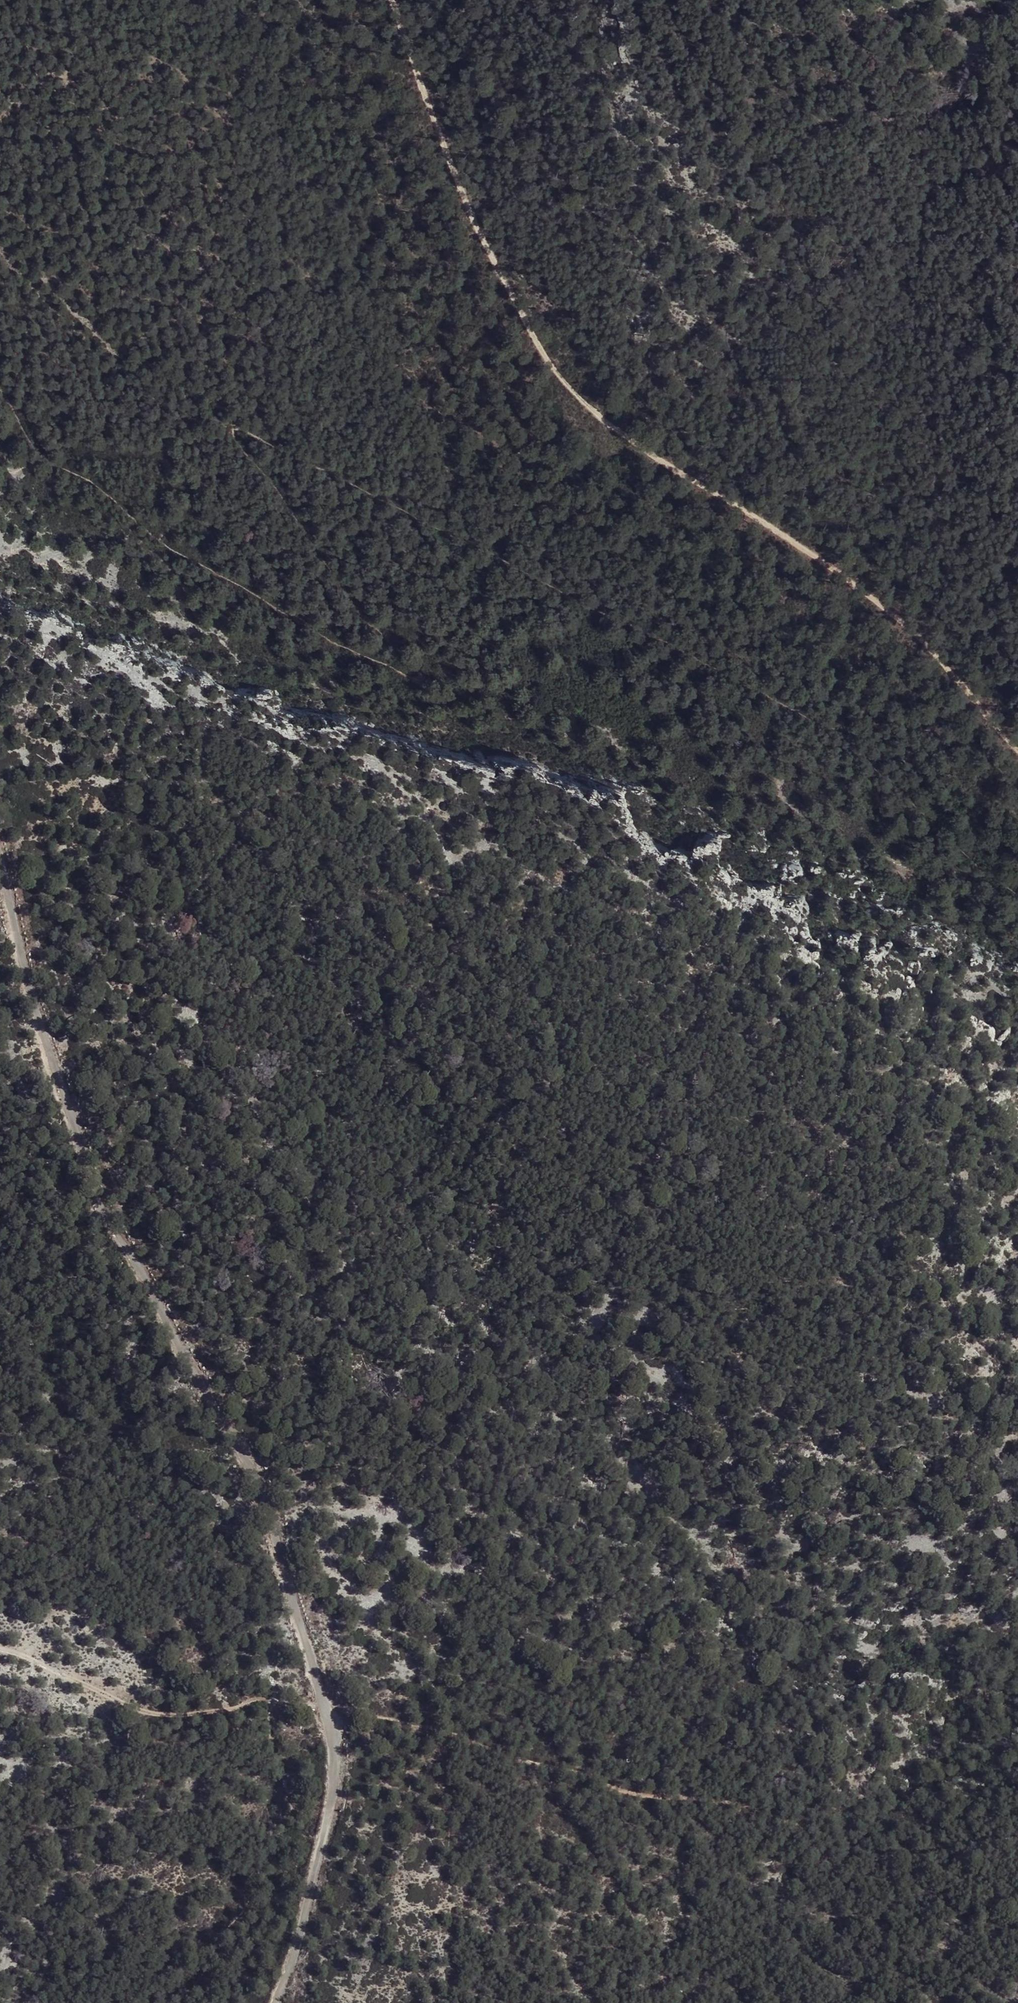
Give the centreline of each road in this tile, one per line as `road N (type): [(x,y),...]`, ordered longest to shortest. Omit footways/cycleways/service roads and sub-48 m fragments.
road 1 (track): [(1017,744),(830,530),(544,373),(504,318),(408,0)]

